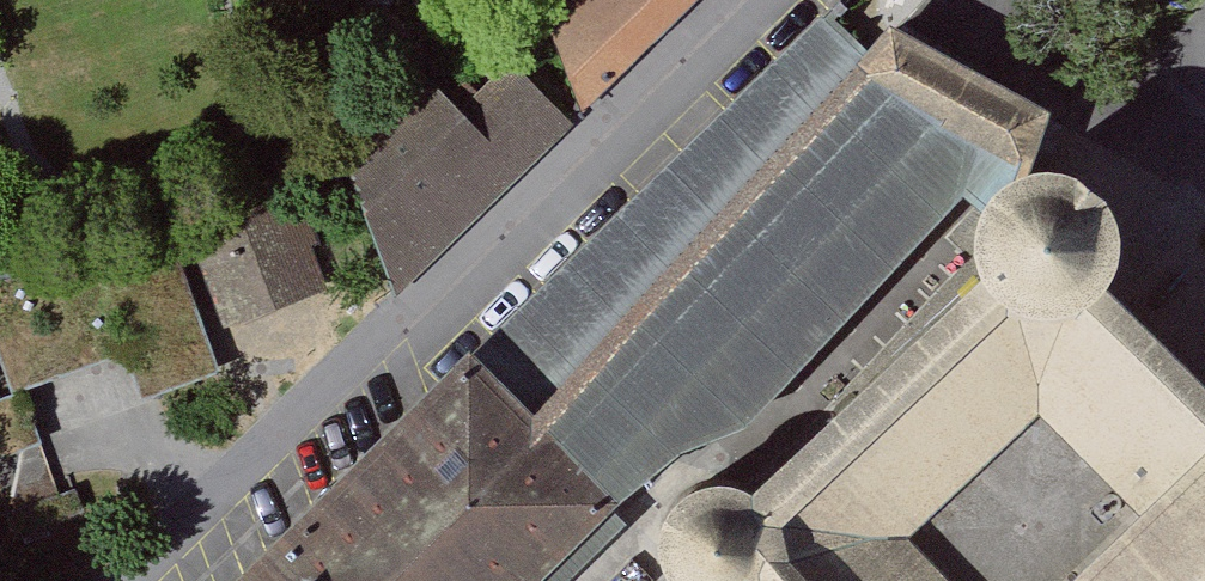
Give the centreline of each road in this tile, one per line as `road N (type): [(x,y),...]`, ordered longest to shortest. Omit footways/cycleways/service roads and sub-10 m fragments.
road 1 (residential): [(150,580),(747,0)]

